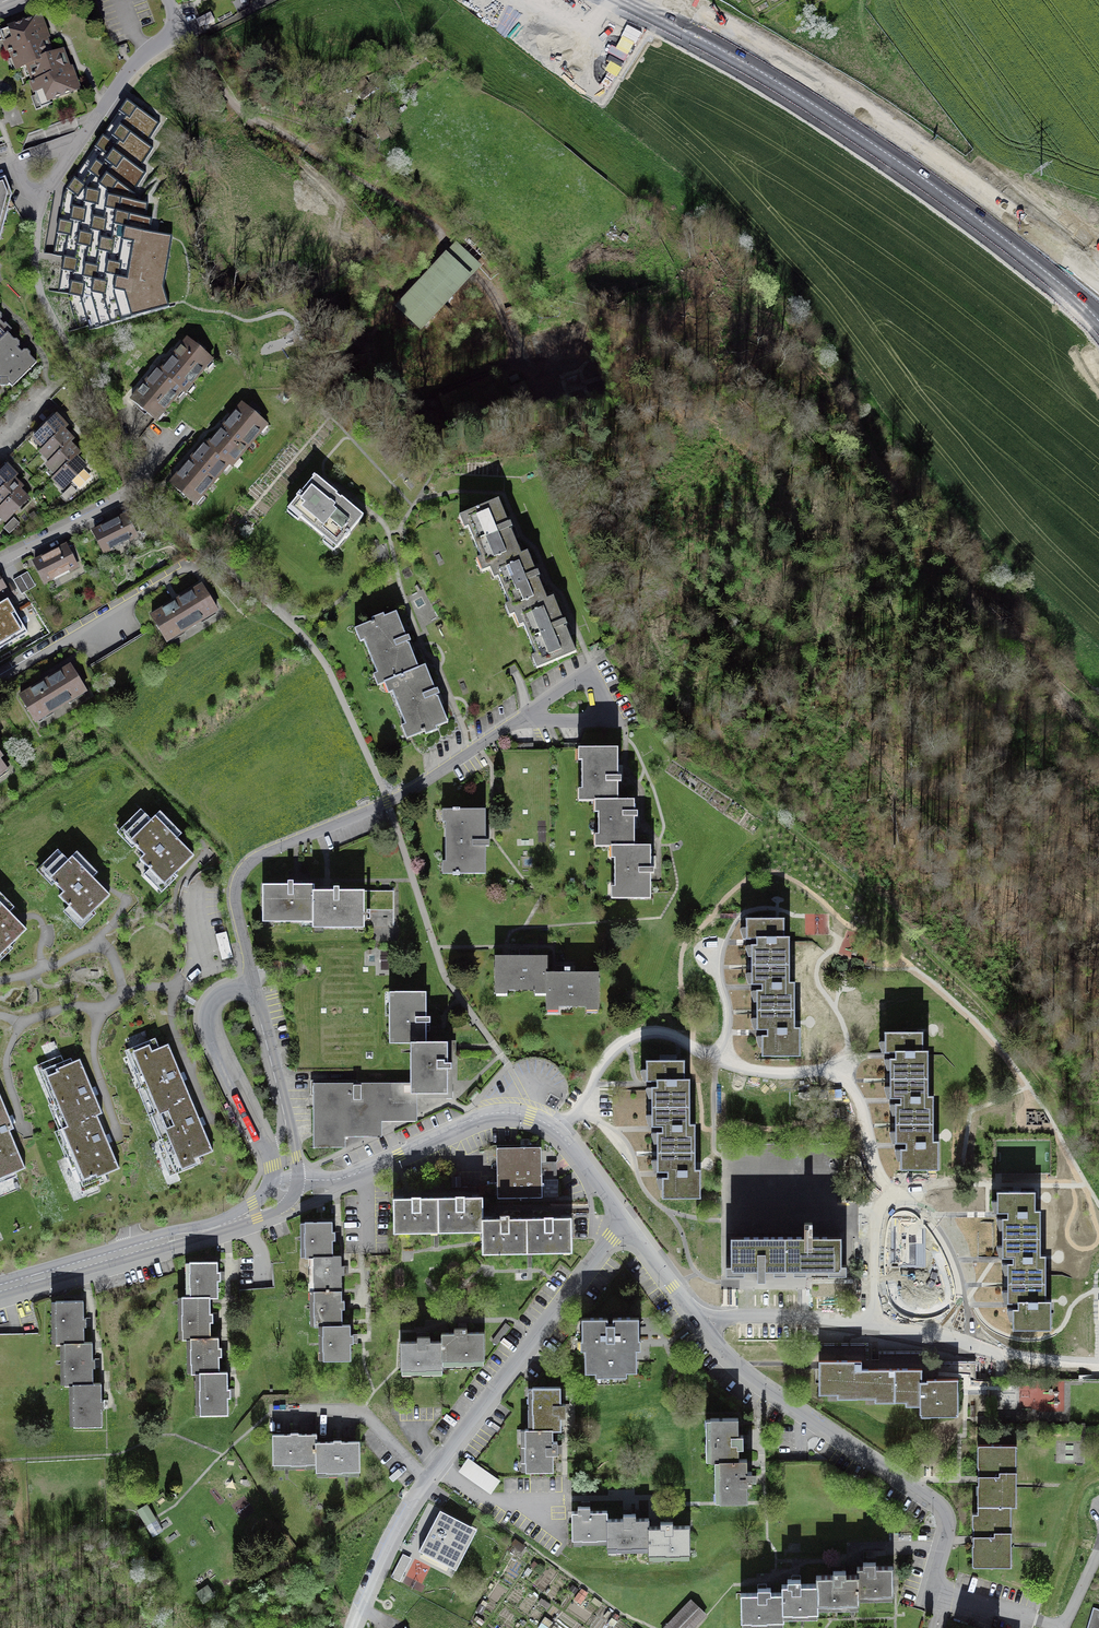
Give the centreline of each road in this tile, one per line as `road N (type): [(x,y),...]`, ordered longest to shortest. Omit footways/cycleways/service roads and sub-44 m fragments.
road 1 (track): [(174,18),(229,103),(423,218),(443,239),(441,256),(378,320),(370,343),(377,381),(391,395),(417,400),(506,367)]
road 2 (residential): [(686,1304),(772,1392),(940,1507),(948,1526),(931,1589),(1060,1626),(1098,1547)]
road 3 (track): [(695,695),(737,767),(795,837),(867,892),(1098,1117)]
road 4 (residential): [(283,1109),(237,912),(241,874),(262,854),(388,802),(533,713)]
road 5 (secondary): [(1098,280),(952,165),(803,68),(677,0)]
road 6 (residential): [(356,1627),(413,1499),(626,1221)]
road 7 (track): [(753,668),(761,700),(863,756),(956,844),(1098,908)]
road 8 (residential): [(686,1304),(880,1321),(1031,1367),(1098,1366)]
road 9 (residential): [(298,1179),(352,1176),(483,1116),(520,1114),(562,1136),(626,1221)]
road 10 (track): [(1098,687),(968,603),(753,668)]
road 11 (track): [(968,603),(954,551),(881,473),(813,359)]
road 12 (residential): [(0,1289),(235,1220)]
road 13 (track): [(303,165),(229,103),(351,136)]
road 14 (residential): [(0,675),(186,566)]
road 15 (residential): [(0,559),(133,490),(165,445)]
road 16 (residential): [(81,140),(130,69),(171,29),(168,0)]
road 17 (residential): [(533,713),(592,725),(606,716),(596,689),(566,689)]
road 18 (track): [(1098,731),(1020,637)]

